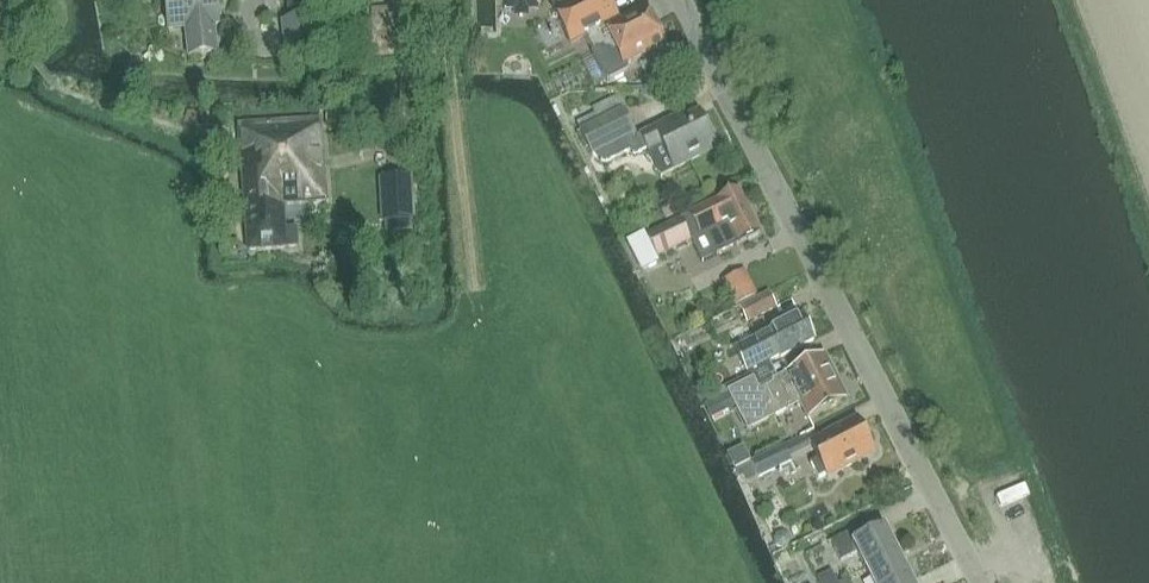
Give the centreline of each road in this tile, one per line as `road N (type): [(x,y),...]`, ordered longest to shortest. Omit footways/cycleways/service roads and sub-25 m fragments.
road 1 (unclassified): [(966,582),(681,0)]

